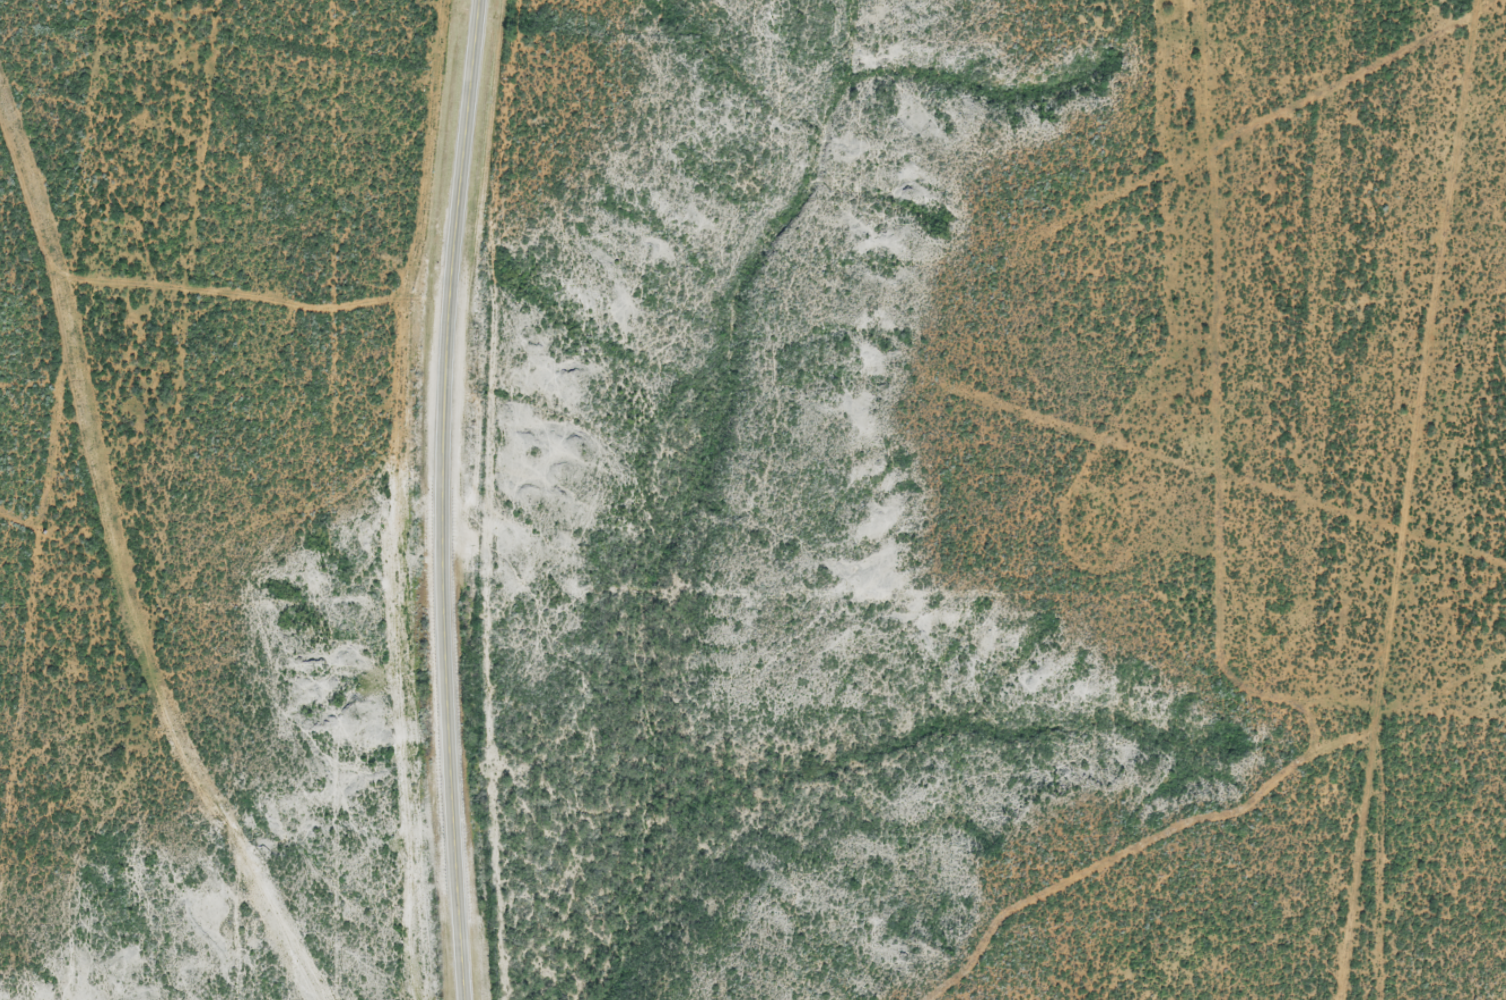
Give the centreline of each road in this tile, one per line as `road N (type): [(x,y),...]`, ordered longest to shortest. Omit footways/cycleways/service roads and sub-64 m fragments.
road 1 (secondary): [(468,999),(441,478),(445,328),(485,0)]

